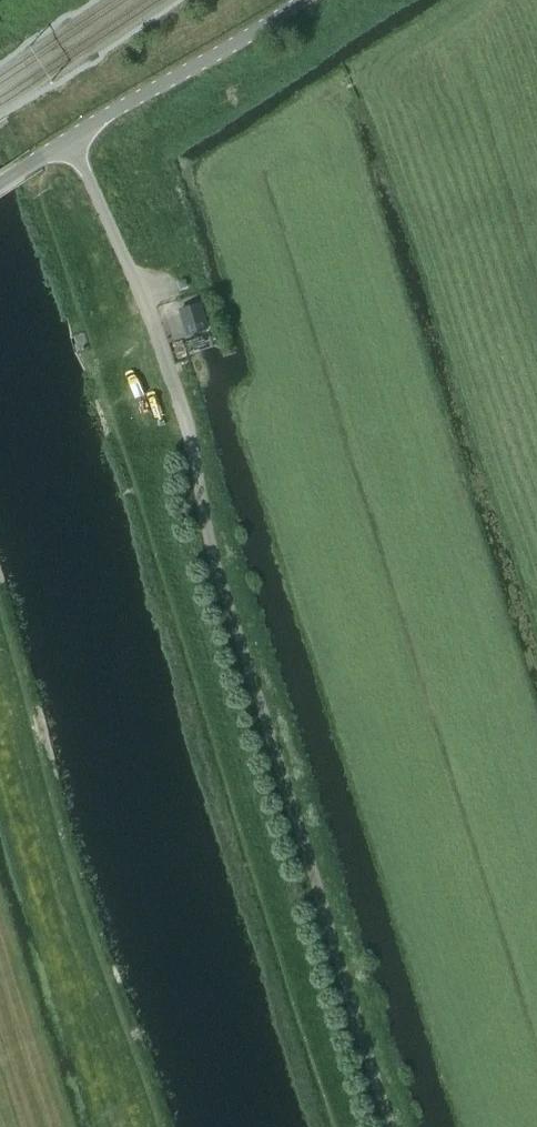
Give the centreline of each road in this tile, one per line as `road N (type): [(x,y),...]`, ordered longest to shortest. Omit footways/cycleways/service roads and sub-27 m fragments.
road 1 (unclassified): [(0,183),(301,0)]

